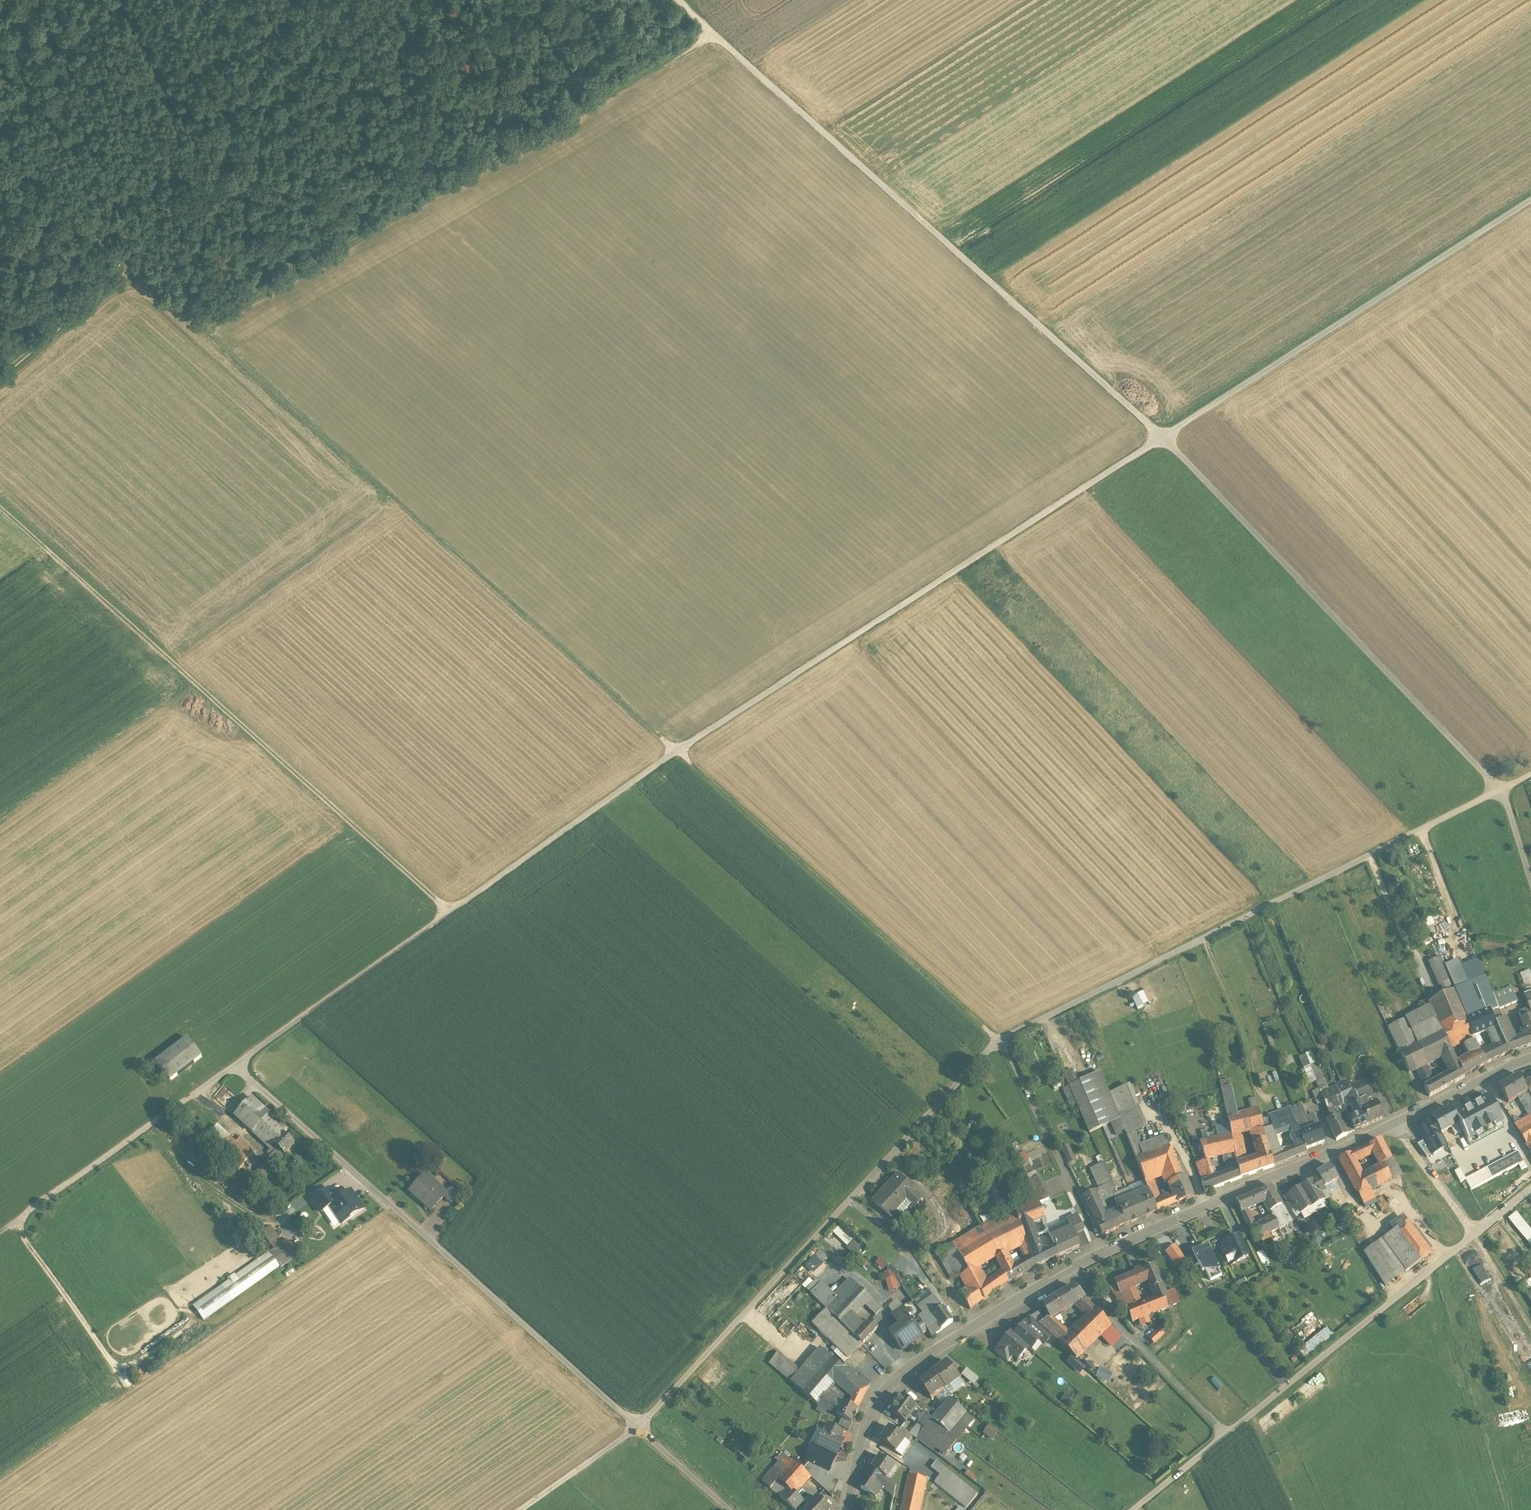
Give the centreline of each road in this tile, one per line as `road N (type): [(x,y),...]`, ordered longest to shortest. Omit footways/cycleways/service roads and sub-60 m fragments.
road 1 (track): [(237,1063),(676,751),(1530,200)]
road 2 (track): [(715,35),(205,327),(676,751)]
road 3 (track): [(1500,790),(1162,437),(679,0)]
road 4 (residential): [(847,1509),(869,1414),(914,1364),(1074,1267),(1530,1057)]
road 5 (track): [(450,912),(0,508)]
road 6 (track): [(1001,1041),(1500,790)]
road 7 (track): [(637,1426),(237,1063)]
road 8 (track): [(237,1063),(26,1214),(22,1234),(117,1367),(130,1368),(196,1319)]
road 9 (track): [(1001,1041),(637,1426)]
road 10 (track): [(1474,1232),(1133,1509)]
road 11 (track): [(1001,1041),(676,751)]
road 12 (track): [(0,375),(135,265),(205,327)]
road 13 (track): [(1102,1253),(1001,1041)]
road 14 (track): [(1074,1267),(1226,1432)]
road 15 (track): [(1204,939),(1268,1111),(1286,1105)]
road 16 (track): [(0,144),(135,265)]
road 17 (track): [(519,1509),(637,1426)]
road 18 (track): [(1397,1122),(1474,1232)]
road 19 (track): [(728,1509),(637,1426)]

